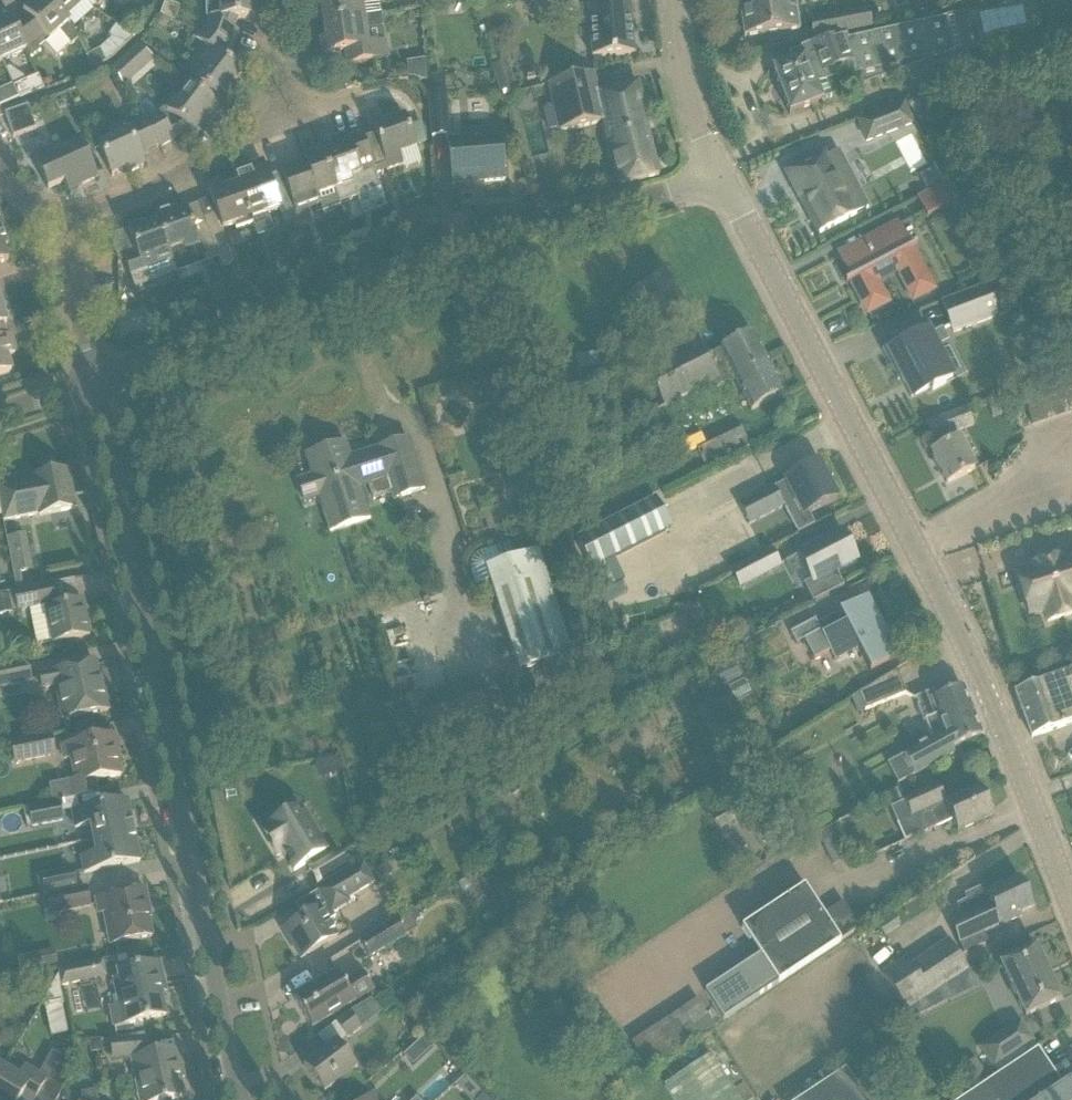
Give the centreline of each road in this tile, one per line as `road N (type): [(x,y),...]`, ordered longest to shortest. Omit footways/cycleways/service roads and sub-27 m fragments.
road 1 (tertiary): [(1071,912),(925,566),(716,178)]
road 2 (residential): [(240,1099),(91,383)]
road 3 (tertiary): [(91,383),(716,178)]
road 4 (residential): [(74,222),(165,187),(233,147),(275,88)]
road 5 (tertiary): [(716,178),(677,59),(672,0)]
road 6 (residential): [(91,383),(74,222)]

